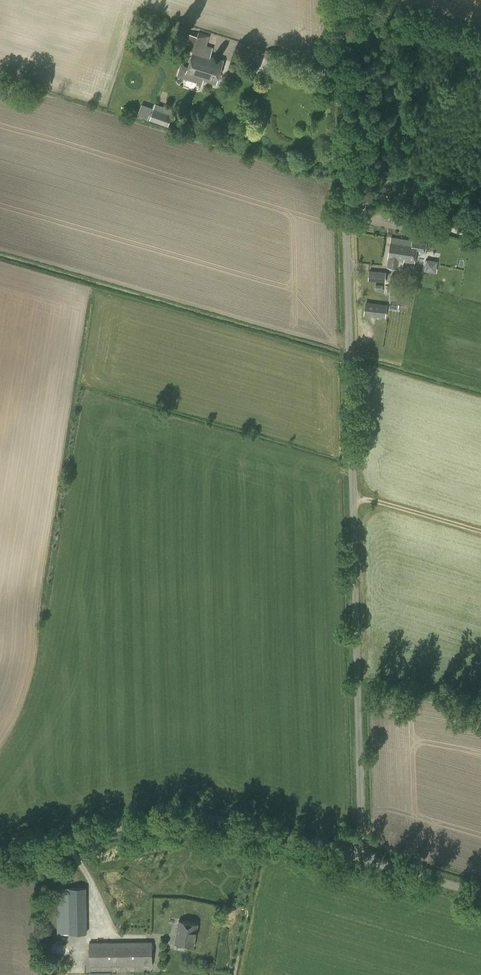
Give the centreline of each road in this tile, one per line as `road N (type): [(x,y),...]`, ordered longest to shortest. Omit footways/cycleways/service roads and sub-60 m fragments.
road 1 (unclassified): [(361,860),(335,0)]
road 2 (unclassified): [(361,860),(198,816),(0,854)]
road 3 (unclassified): [(480,894),(361,860)]

